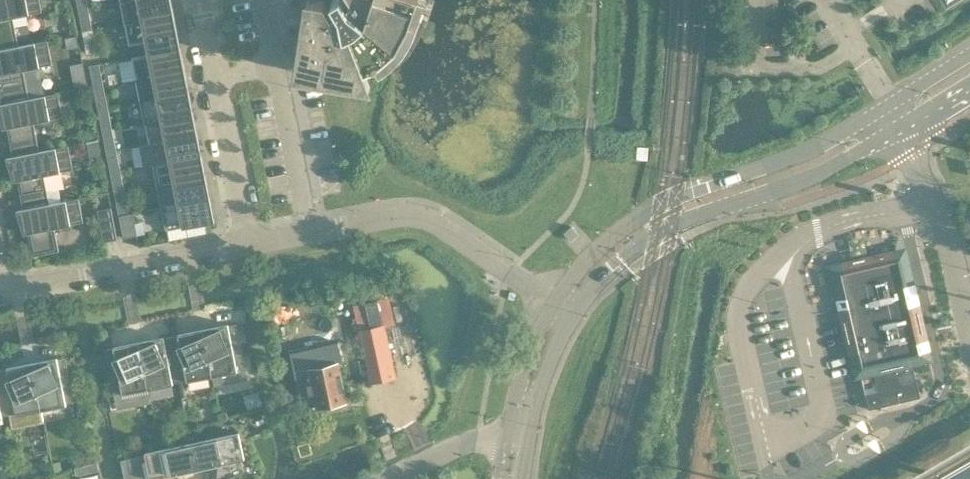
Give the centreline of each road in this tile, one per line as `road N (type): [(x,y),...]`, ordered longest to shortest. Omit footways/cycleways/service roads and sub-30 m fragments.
road 1 (unclassified): [(884,110),(810,151),(659,207),(604,243),(550,301)]
road 2 (unclassified): [(575,320),(622,261),(655,237),(809,179),(895,133)]
road 3 (residential): [(0,295),(249,245)]
road 4 (residential): [(200,0),(249,245)]
road 5 (unclassified): [(969,323),(933,197),(895,133)]
road 6 (unclassified): [(550,301),(428,217),(405,214)]
road 7 (residential): [(249,245),(405,214)]
road 8 (unclassified): [(550,301),(520,375),(508,436)]
road 9 (unclassified): [(527,439),(552,358),(575,320)]
road 10 (residential): [(388,478),(465,442),(508,436)]

